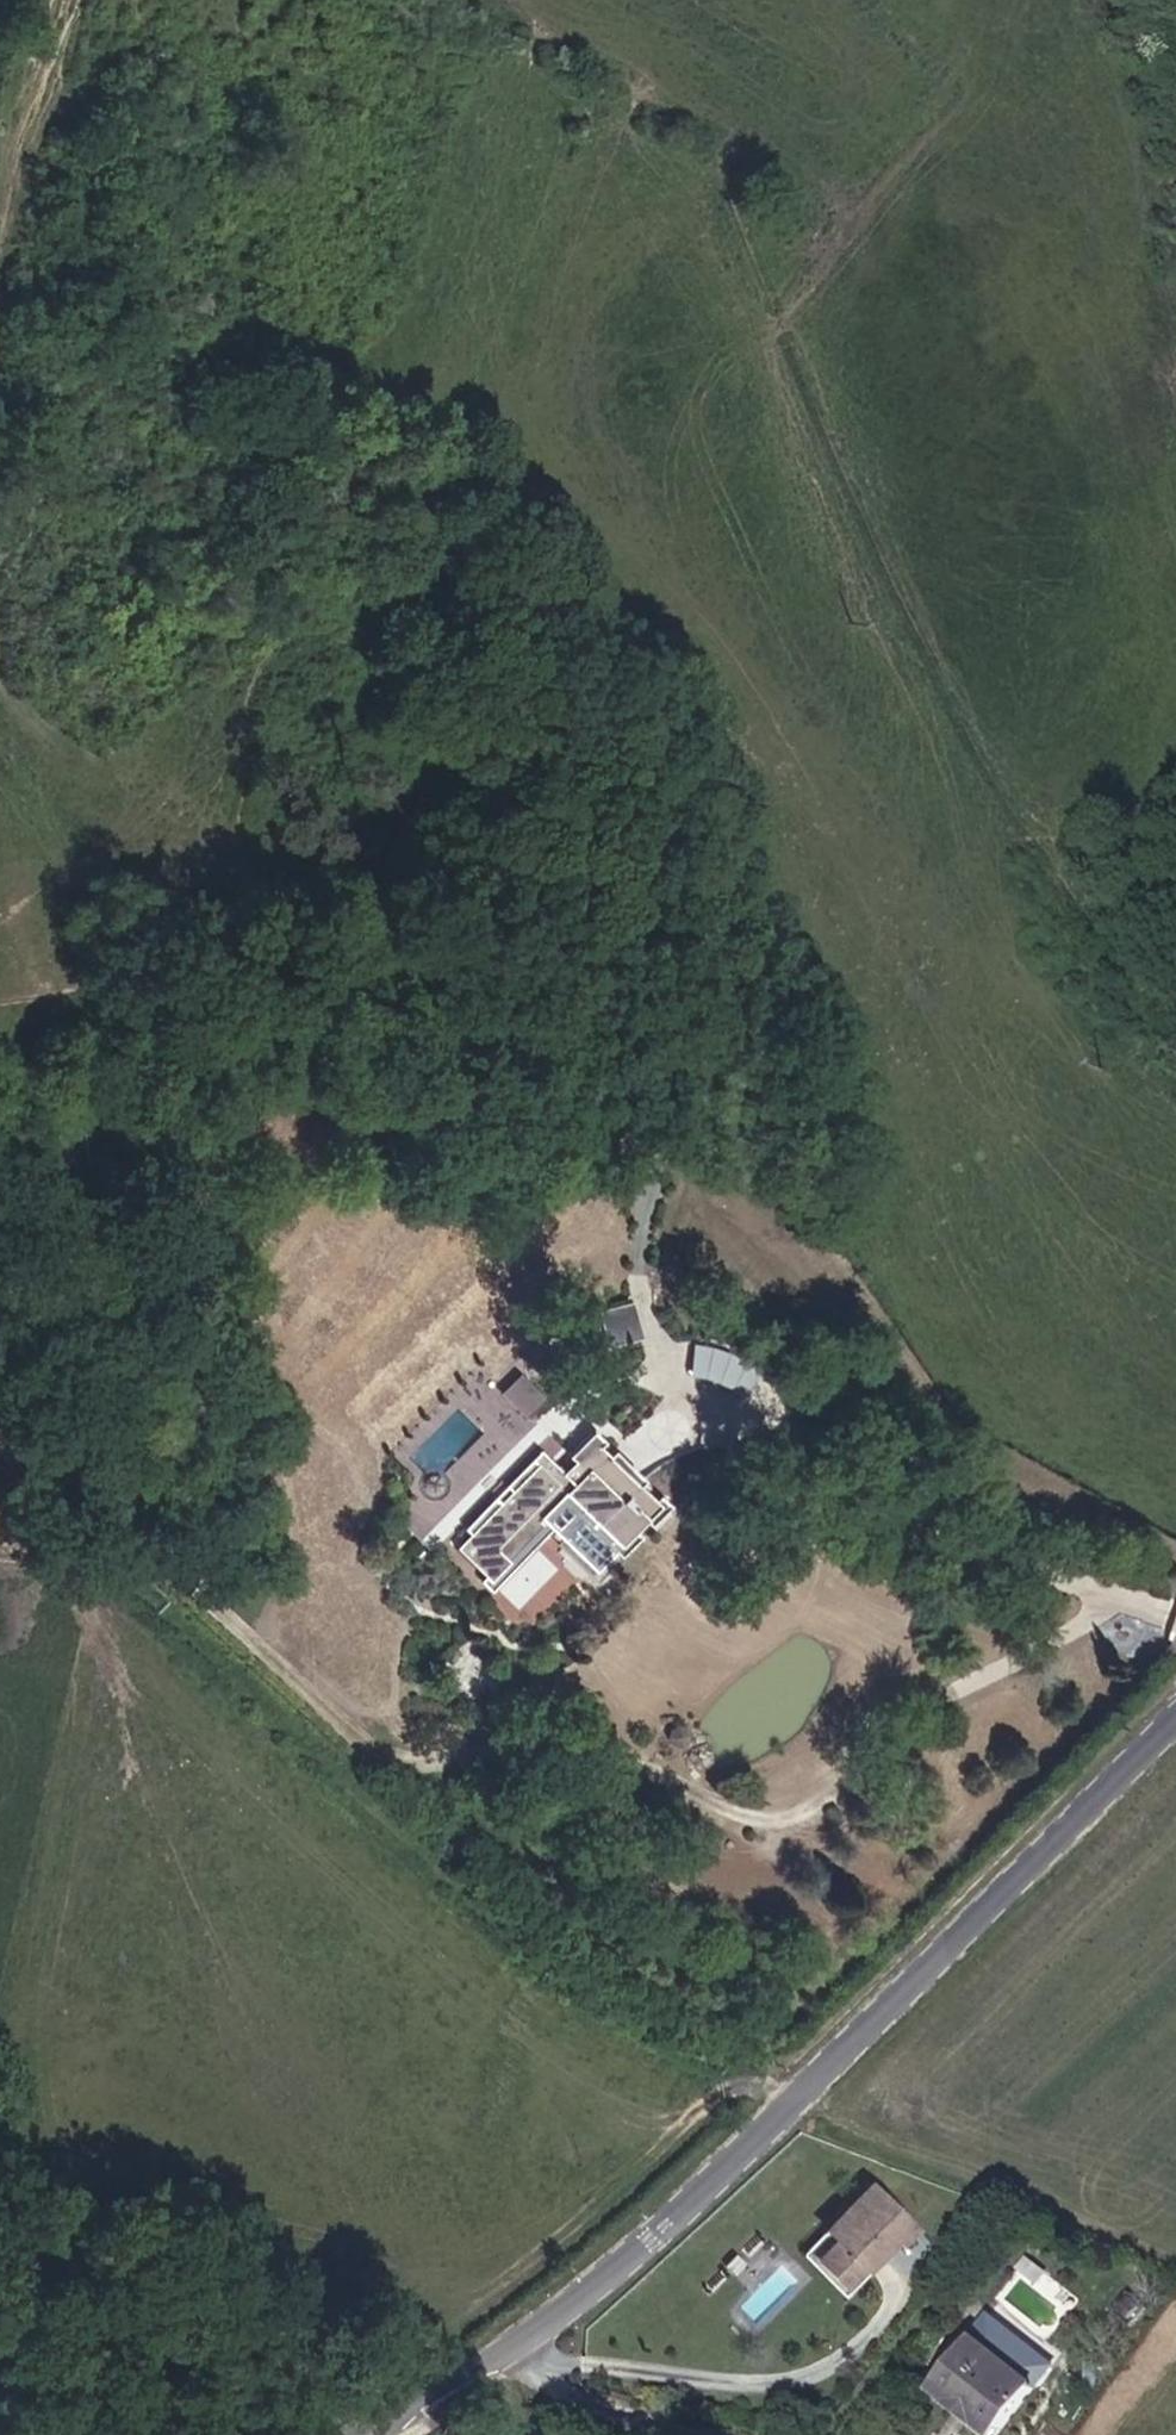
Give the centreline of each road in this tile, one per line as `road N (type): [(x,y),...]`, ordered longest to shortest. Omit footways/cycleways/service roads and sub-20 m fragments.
road 1 (tertiary): [(1175,1722),(610,2276),(364,2434)]

